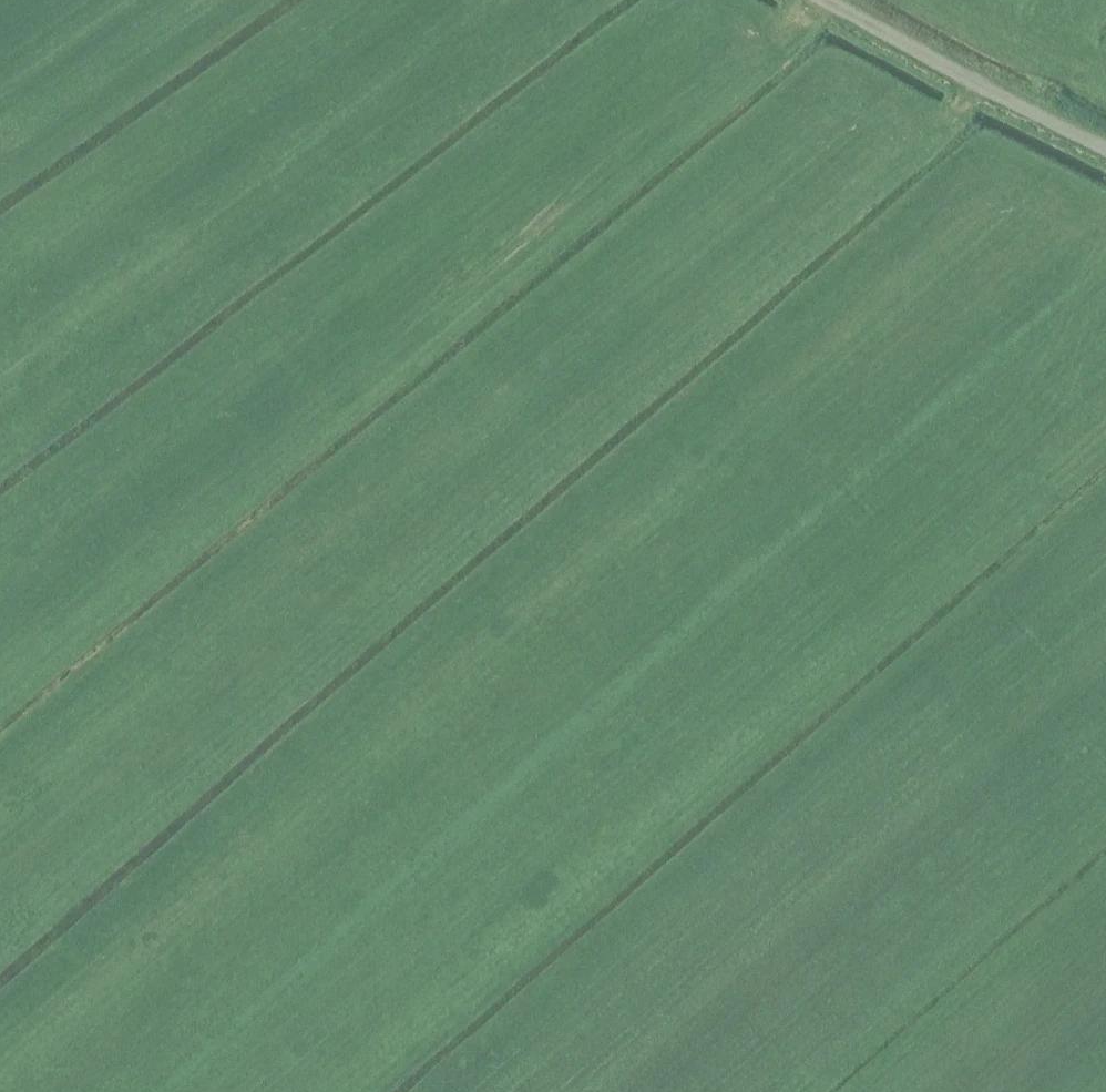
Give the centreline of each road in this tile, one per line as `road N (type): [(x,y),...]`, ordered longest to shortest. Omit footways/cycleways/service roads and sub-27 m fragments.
road 1 (unclassified): [(1105,152),(824,0)]

